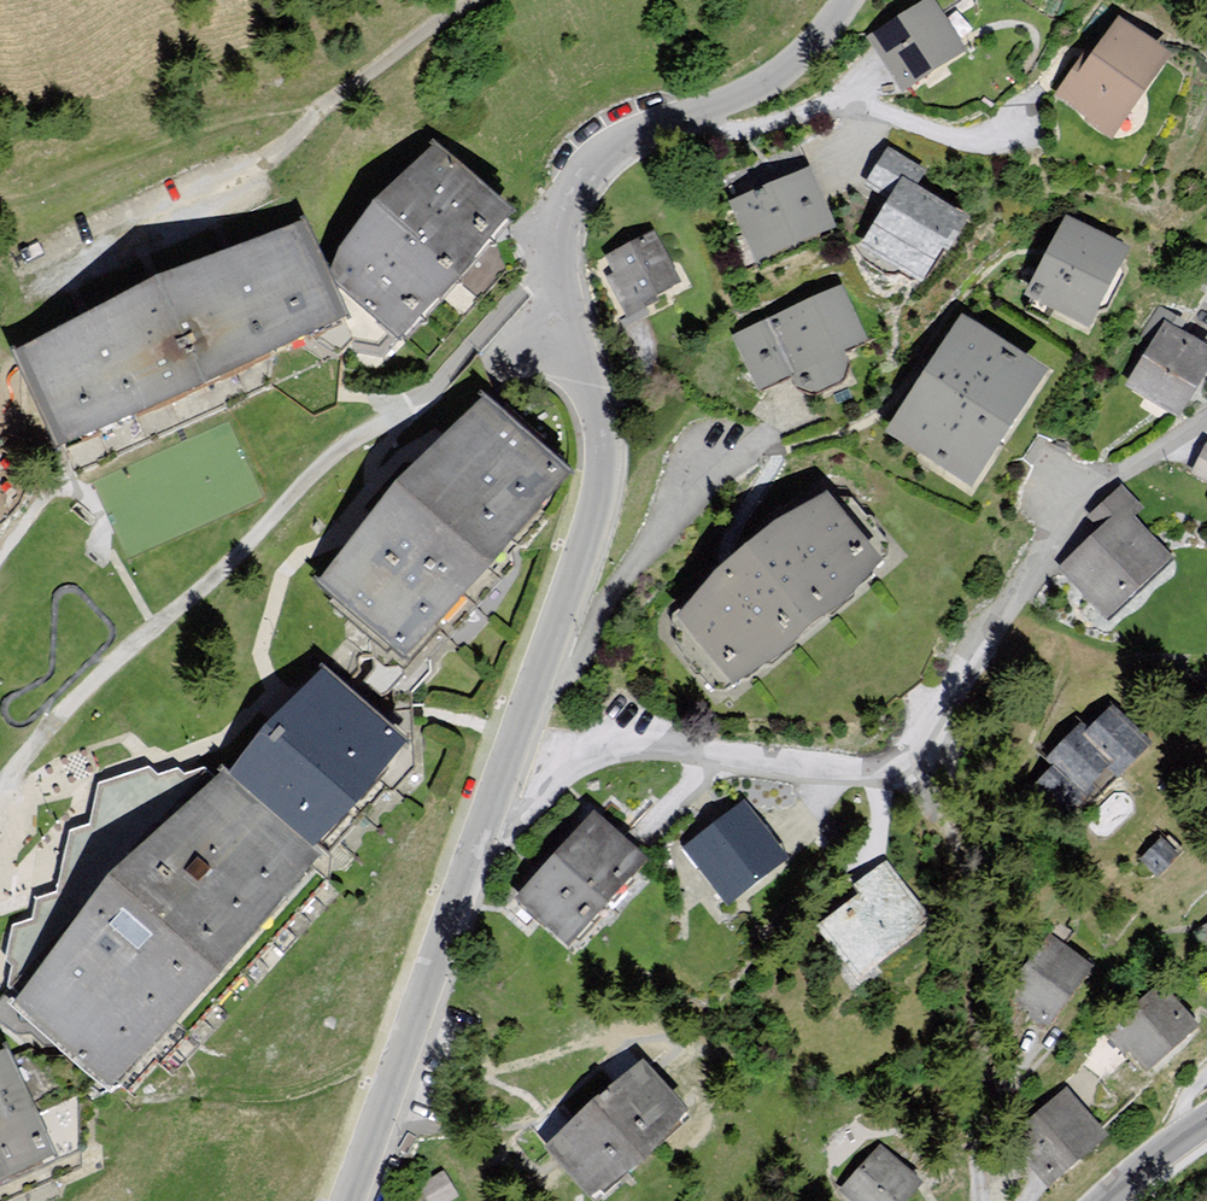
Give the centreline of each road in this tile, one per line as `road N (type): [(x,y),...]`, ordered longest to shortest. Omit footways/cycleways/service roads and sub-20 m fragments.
road 1 (residential): [(471,854),(609,483),(557,270),(566,200),(622,136),(714,111),(790,79),(846,21),(852,0)]
road 2 (residential): [(471,854),(606,745),(901,780),(1075,493),(1206,421)]
road 3 (residential): [(29,267),(257,179),(441,19),(479,0)]
road 4 (residential): [(351,1200),(471,854)]
road 5 (track): [(0,187),(327,111)]
road 6 (tertiary): [(1103,1200),(1170,1146),(1206,1128)]

